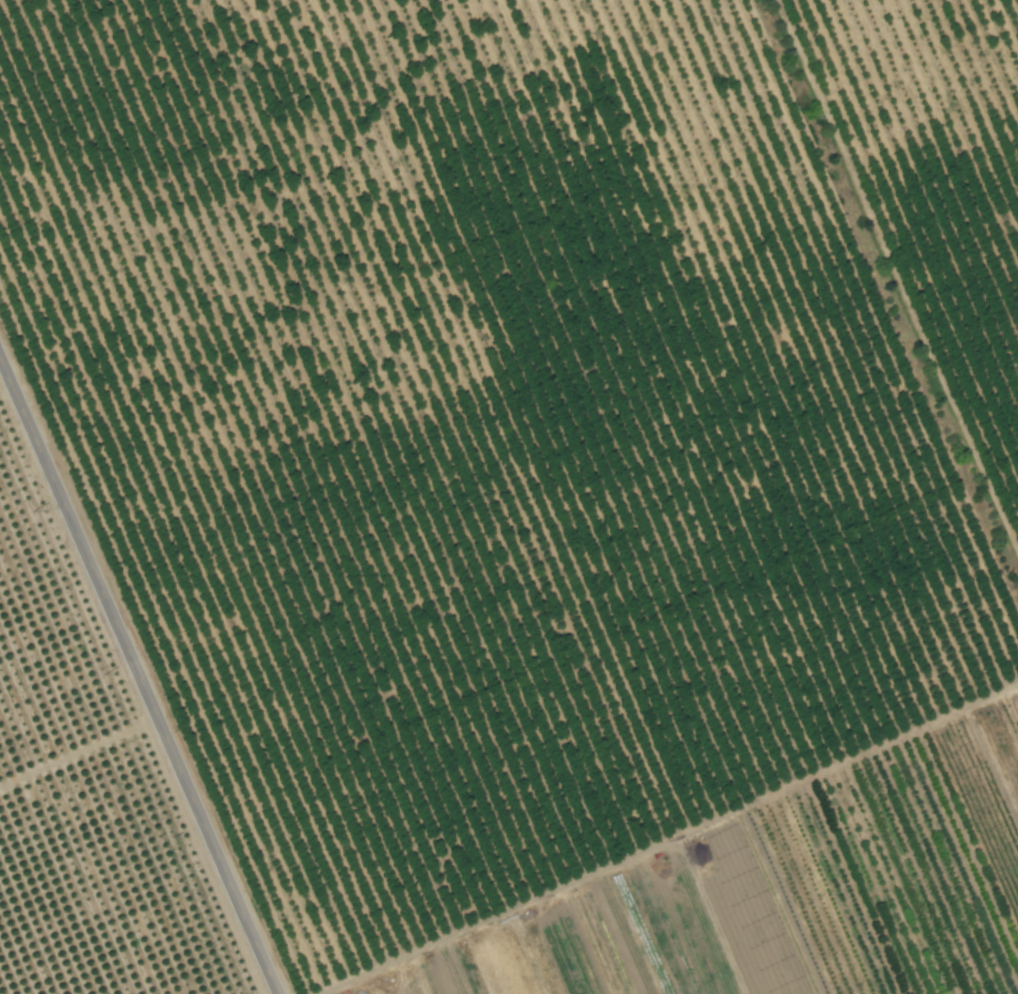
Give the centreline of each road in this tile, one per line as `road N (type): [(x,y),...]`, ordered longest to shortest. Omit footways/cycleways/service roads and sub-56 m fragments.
road 1 (track): [(320,993),(1017,687)]
road 2 (tertiary): [(273,993),(0,372)]

